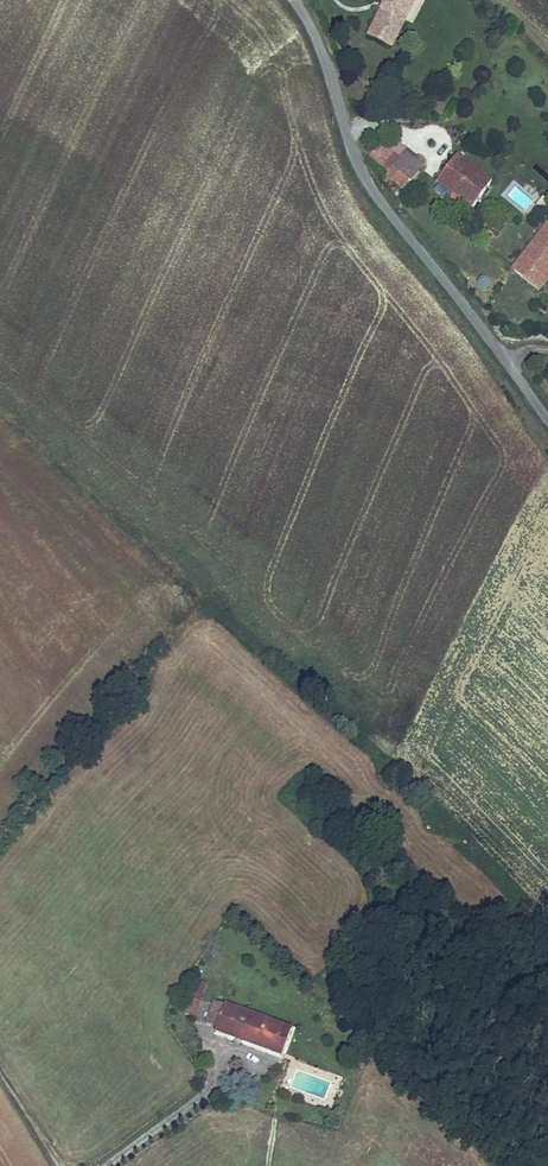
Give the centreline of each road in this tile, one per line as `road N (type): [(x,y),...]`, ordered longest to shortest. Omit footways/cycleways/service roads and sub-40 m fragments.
road 1 (unclassified): [(304,0),(384,196),(547,396)]

